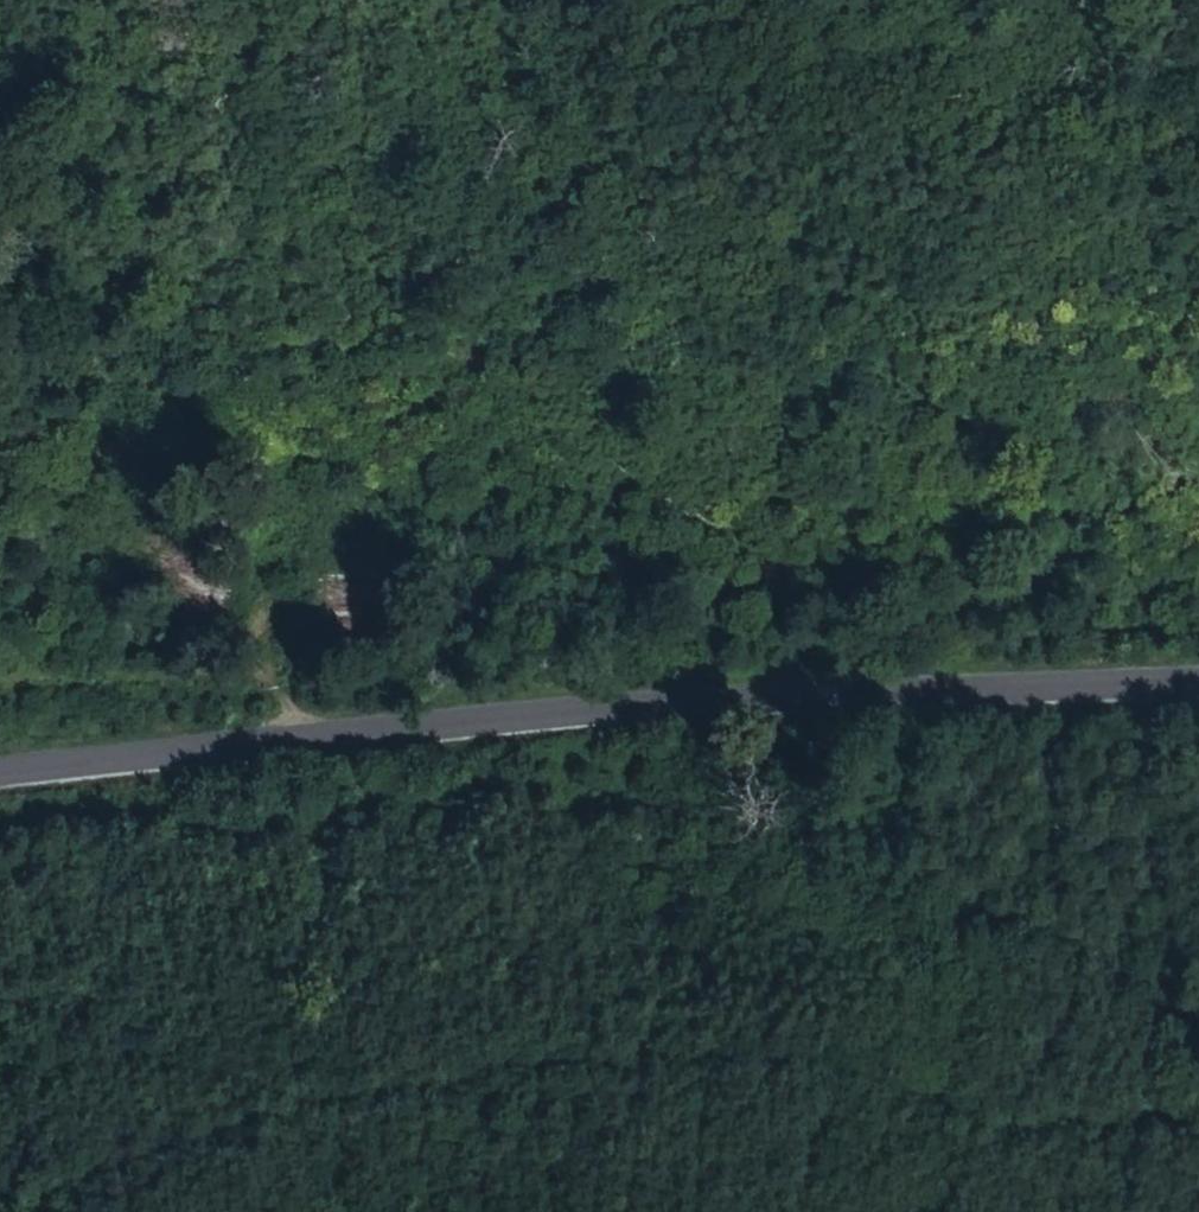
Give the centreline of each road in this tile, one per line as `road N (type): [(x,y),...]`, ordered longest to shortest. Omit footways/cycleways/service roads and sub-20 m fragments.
road 1 (track): [(0,363),(384,282),(1198,264)]
road 2 (tertiary): [(0,773),(864,692),(1198,681)]

